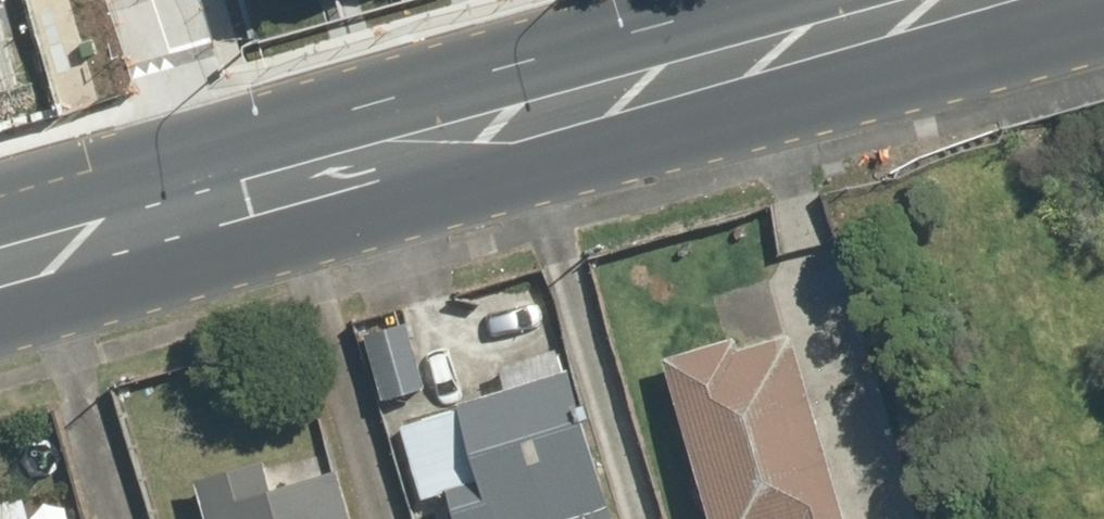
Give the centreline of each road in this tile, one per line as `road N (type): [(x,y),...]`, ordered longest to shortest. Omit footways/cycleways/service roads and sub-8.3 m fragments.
road 1 (secondary): [(1103,24),(510,190),(238,206)]
road 2 (secondary): [(238,206),(498,73),(763,0)]
road 3 (secondary): [(0,268),(238,206)]
road 4 (residential): [(238,206),(164,0)]

